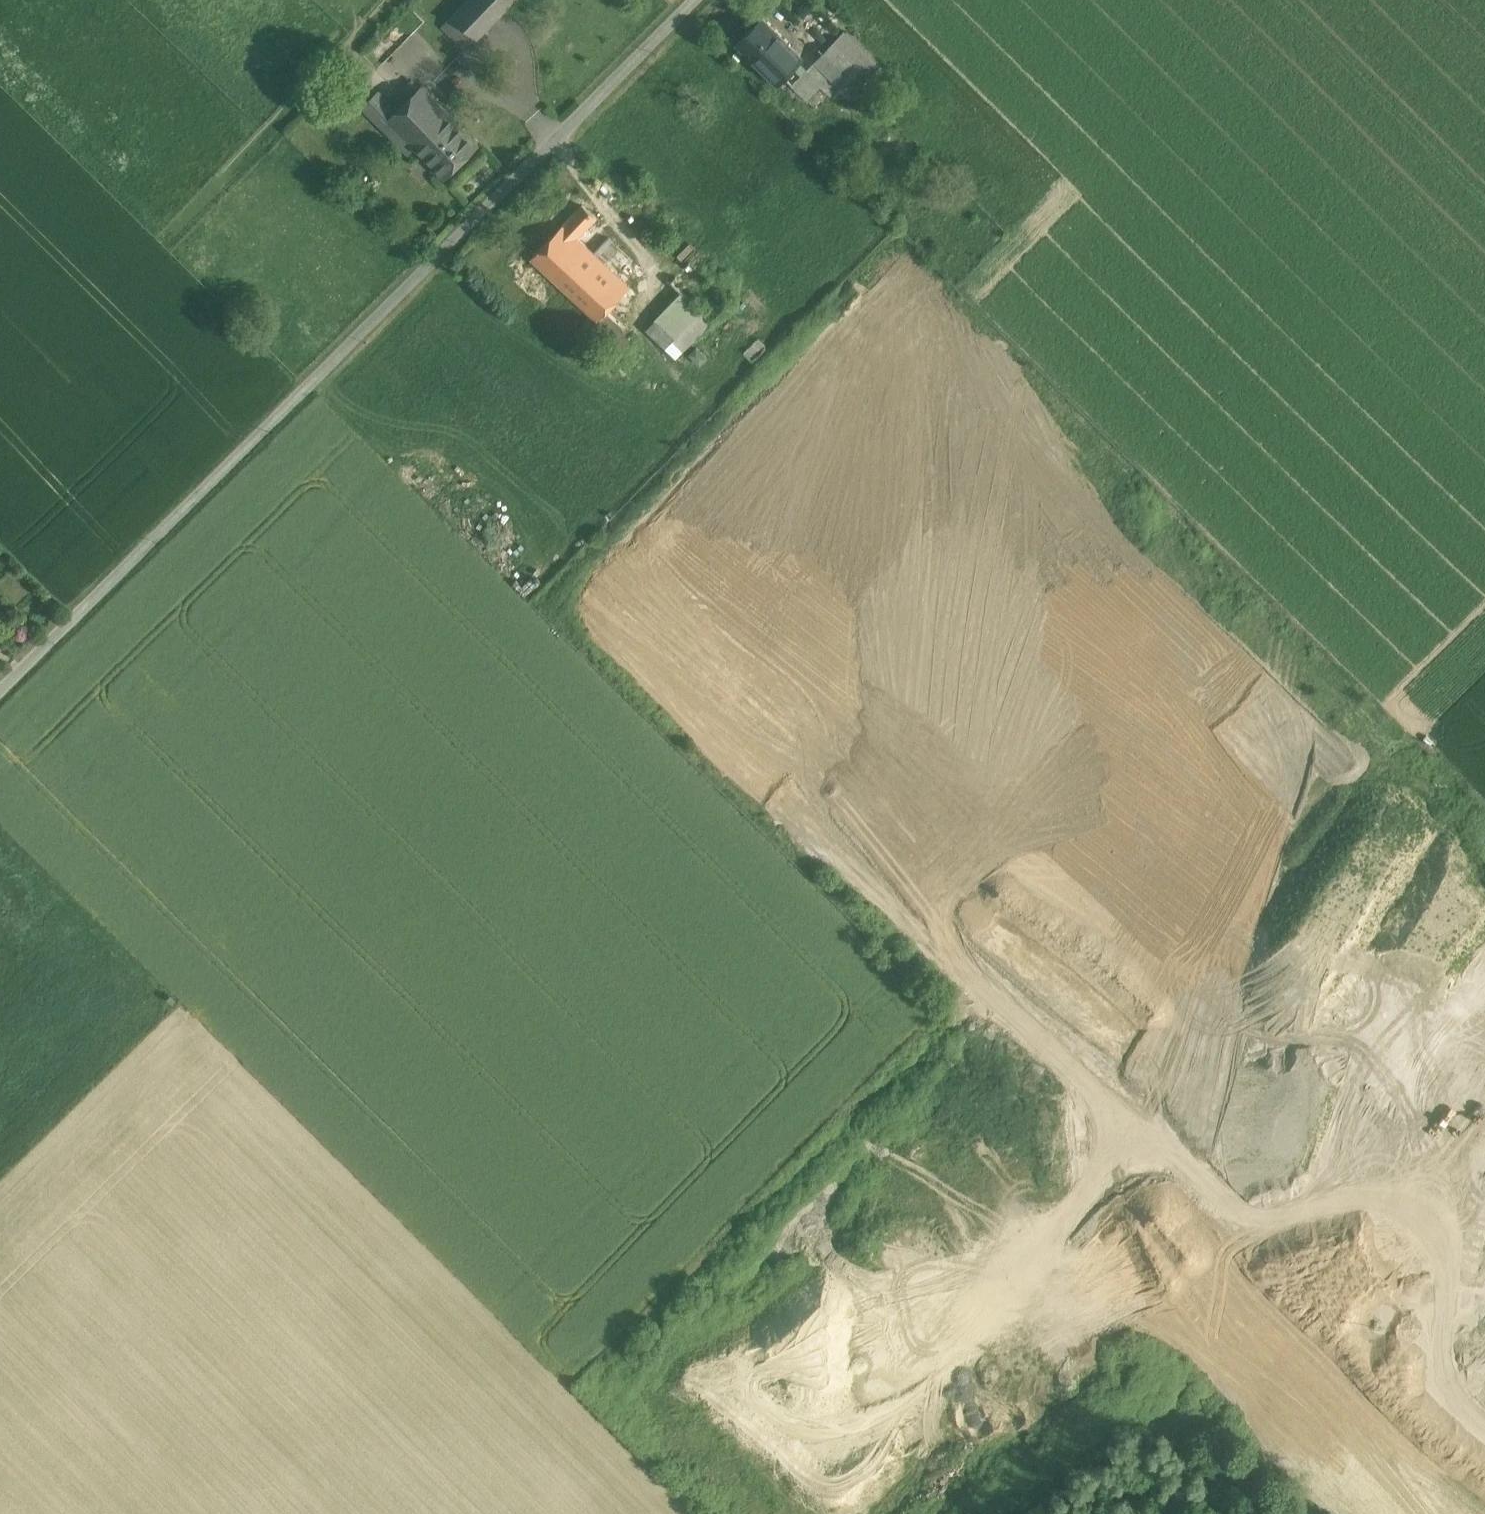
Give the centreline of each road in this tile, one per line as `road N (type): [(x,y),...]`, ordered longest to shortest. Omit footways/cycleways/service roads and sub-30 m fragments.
road 1 (track): [(559,139),(652,273)]

